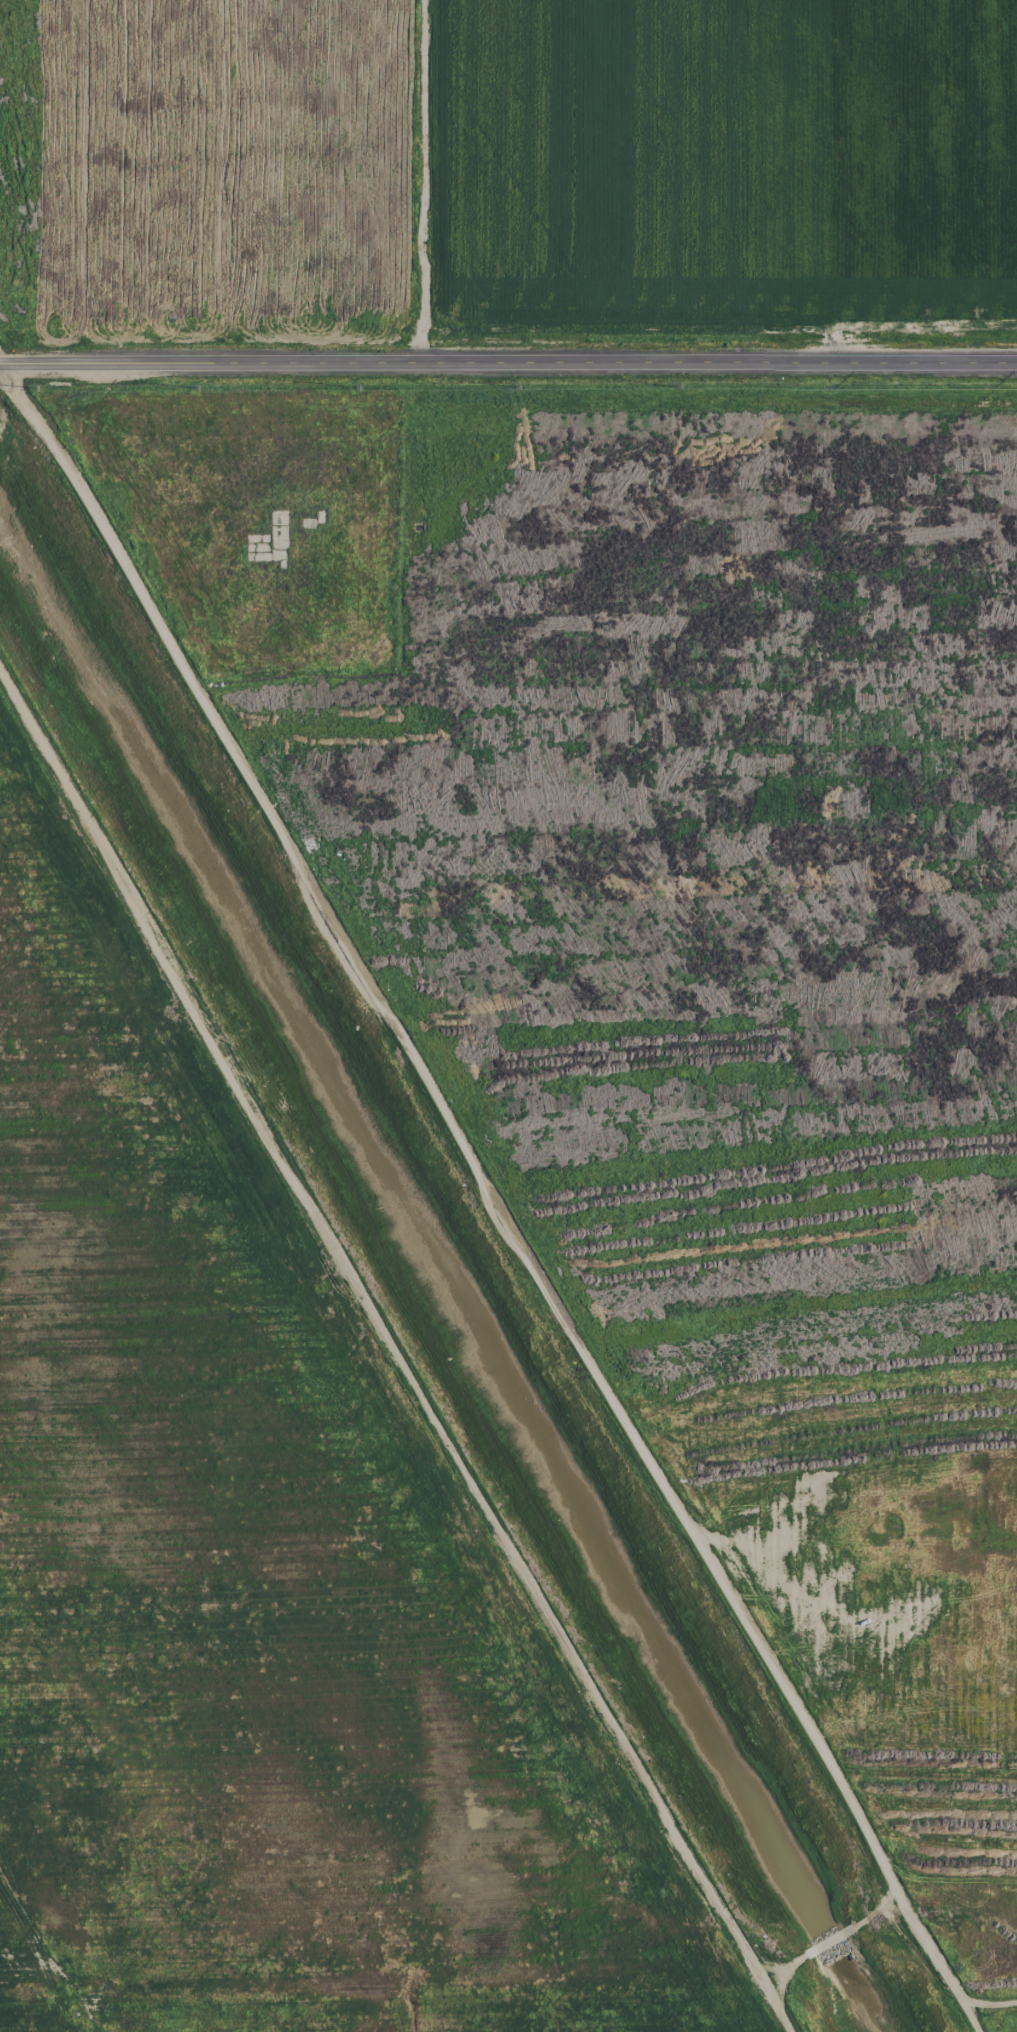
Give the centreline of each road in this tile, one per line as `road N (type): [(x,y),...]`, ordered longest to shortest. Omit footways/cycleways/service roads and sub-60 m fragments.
road 1 (secondary): [(1016,362),(0,362)]
road 2 (track): [(421,362),(424,0)]

